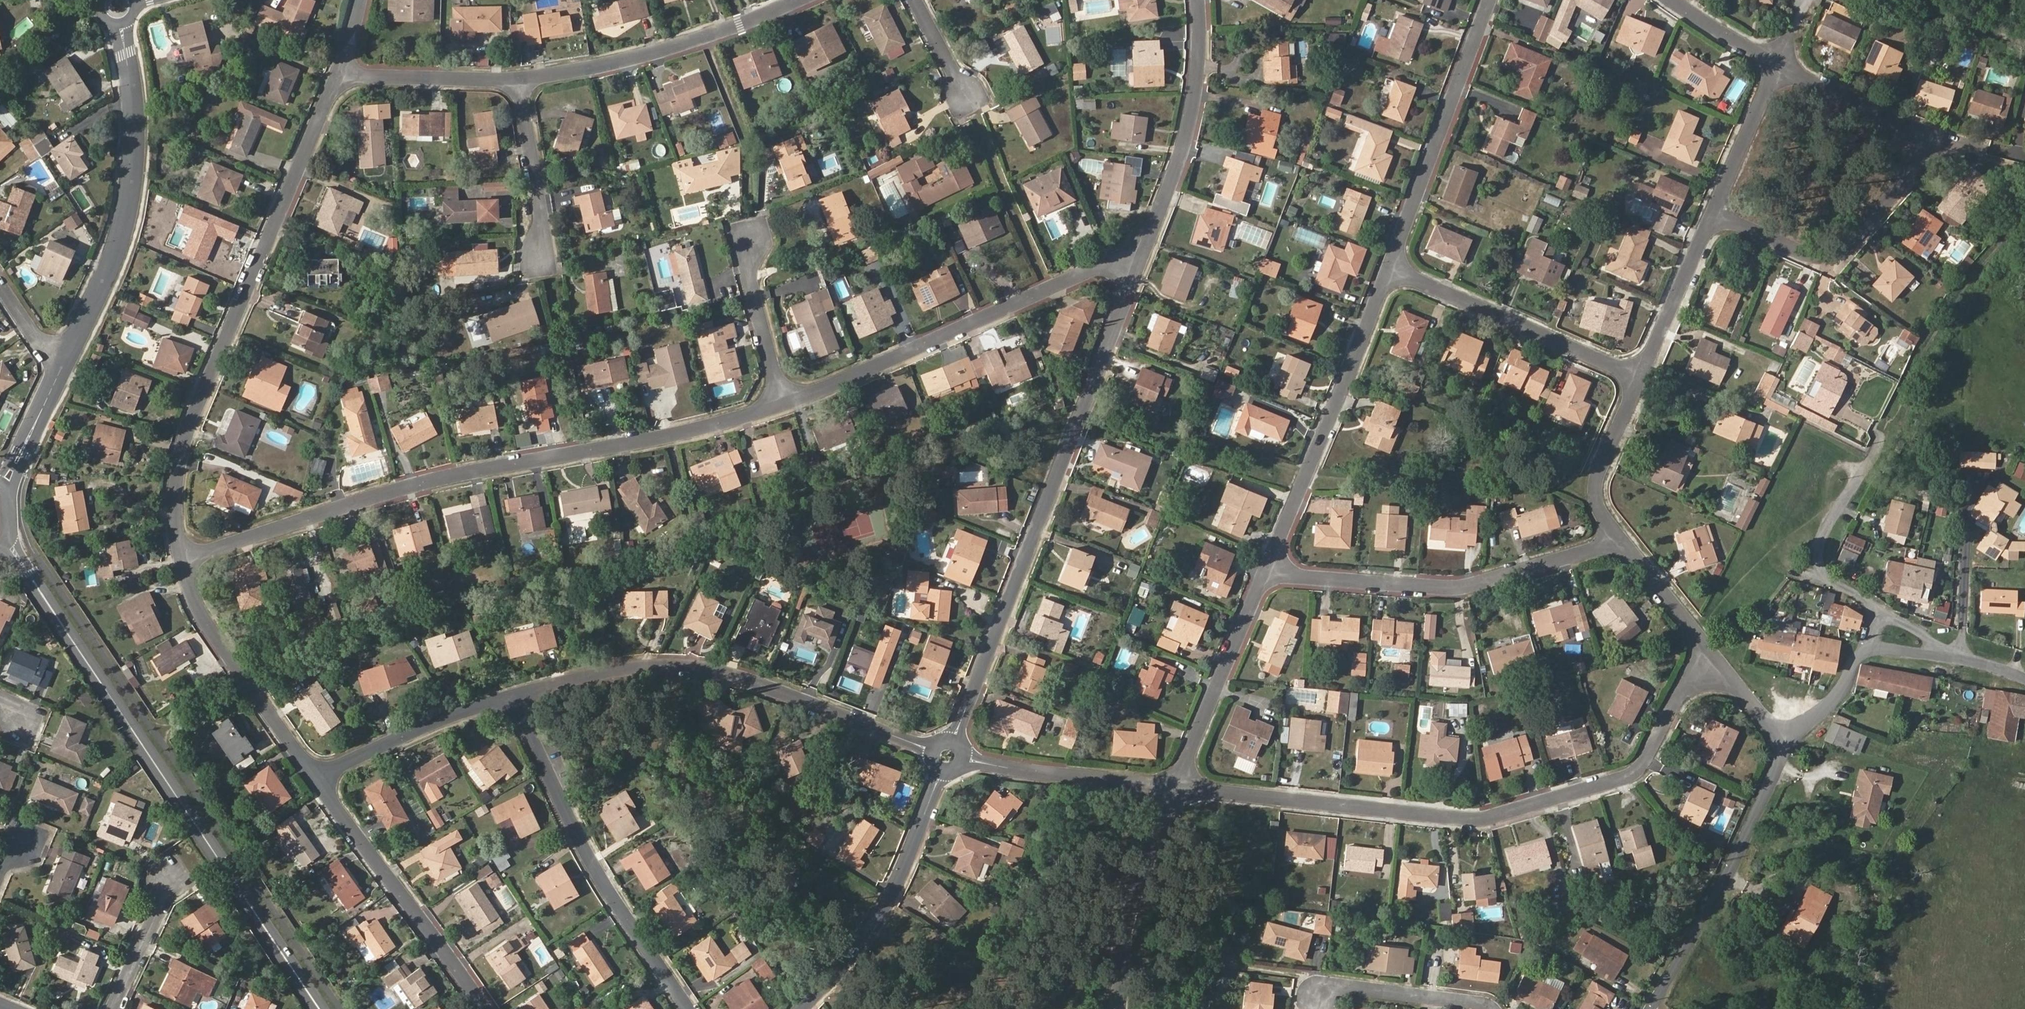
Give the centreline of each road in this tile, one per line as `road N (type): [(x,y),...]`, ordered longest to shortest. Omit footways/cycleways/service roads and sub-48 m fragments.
road 1 (residential): [(180,558),(415,488),(782,406)]
road 2 (residential): [(1711,649),(1639,769),(1484,819),(1173,788)]
road 3 (residential): [(1153,232),(945,755)]
road 4 (tertiary): [(320,1008),(9,541)]
road 5 (residential): [(180,558),(179,463),(190,417),(338,74)]
road 6 (residential): [(945,755),(687,668),(633,669),(516,699)]
road 7 (residential): [(782,406),(1119,259),(1153,232)]
road 8 (residential): [(1619,534),(1601,548),(1465,588),(1285,576),(1267,567)]
road 9 (residential): [(121,24),(136,117),(131,196),(107,276),(62,371)]
road 10 (residential): [(687,1008),(579,837),(516,699)]
road 11 (residential): [(1267,567),(1391,268)]
road 12 (residential): [(1708,218),(1824,263),(1839,259),(1947,139)]
road 13 (residential): [(1653,1008),(1744,841),(1786,739)]
road 14 (residential): [(945,755),(878,916),(799,1008)]
road 15 (residential): [(520,81),(705,39),(796,0)]
road 16 (residential): [(1391,268),(1493,0)]
road 17 (residential): [(483,1008),(321,783)]
road 18 (residential): [(1391,268),(1642,377)]
road 19 (residential): [(321,783),(210,626),(180,558)]
road 20 (residential): [(1173,788),(1267,567)]
road 21 (residential): [(1199,0),(1189,123),(1153,232)]
road 22 (residential): [(1173,788),(945,755)]
road 23 (residential): [(1173,788),(1128,917),(1117,1008)]
road 24 (residential): [(1879,610),(1824,576),(1819,550),(1881,436)]
road 25 (residential): [(516,699),(434,724),(321,783)]
road 26 (residential): [(1774,63),(1947,139)]
road 27 (residential): [(338,74),(520,81)]
road 28 (residential): [(535,260),(543,221),(520,81)]
road 29 (residential): [(1318,996),(1334,987),(1490,1008)]
road 30 (residential): [(1642,377),(1708,218)]
road 31 (residential): [(1619,534),(1601,509),(1598,481),(1642,377)]
road 32 (residential): [(754,240),(750,275),(782,406)]
road 33 (residential): [(1708,218),(1774,63)]
road 34 (residential): [(1711,649),(1619,534)]
road 35 (residential): [(168,880),(113,1008)]
road 36 (residential): [(62,371),(7,486)]
road 37 (residential): [(1786,739),(1837,696),(1863,649)]

